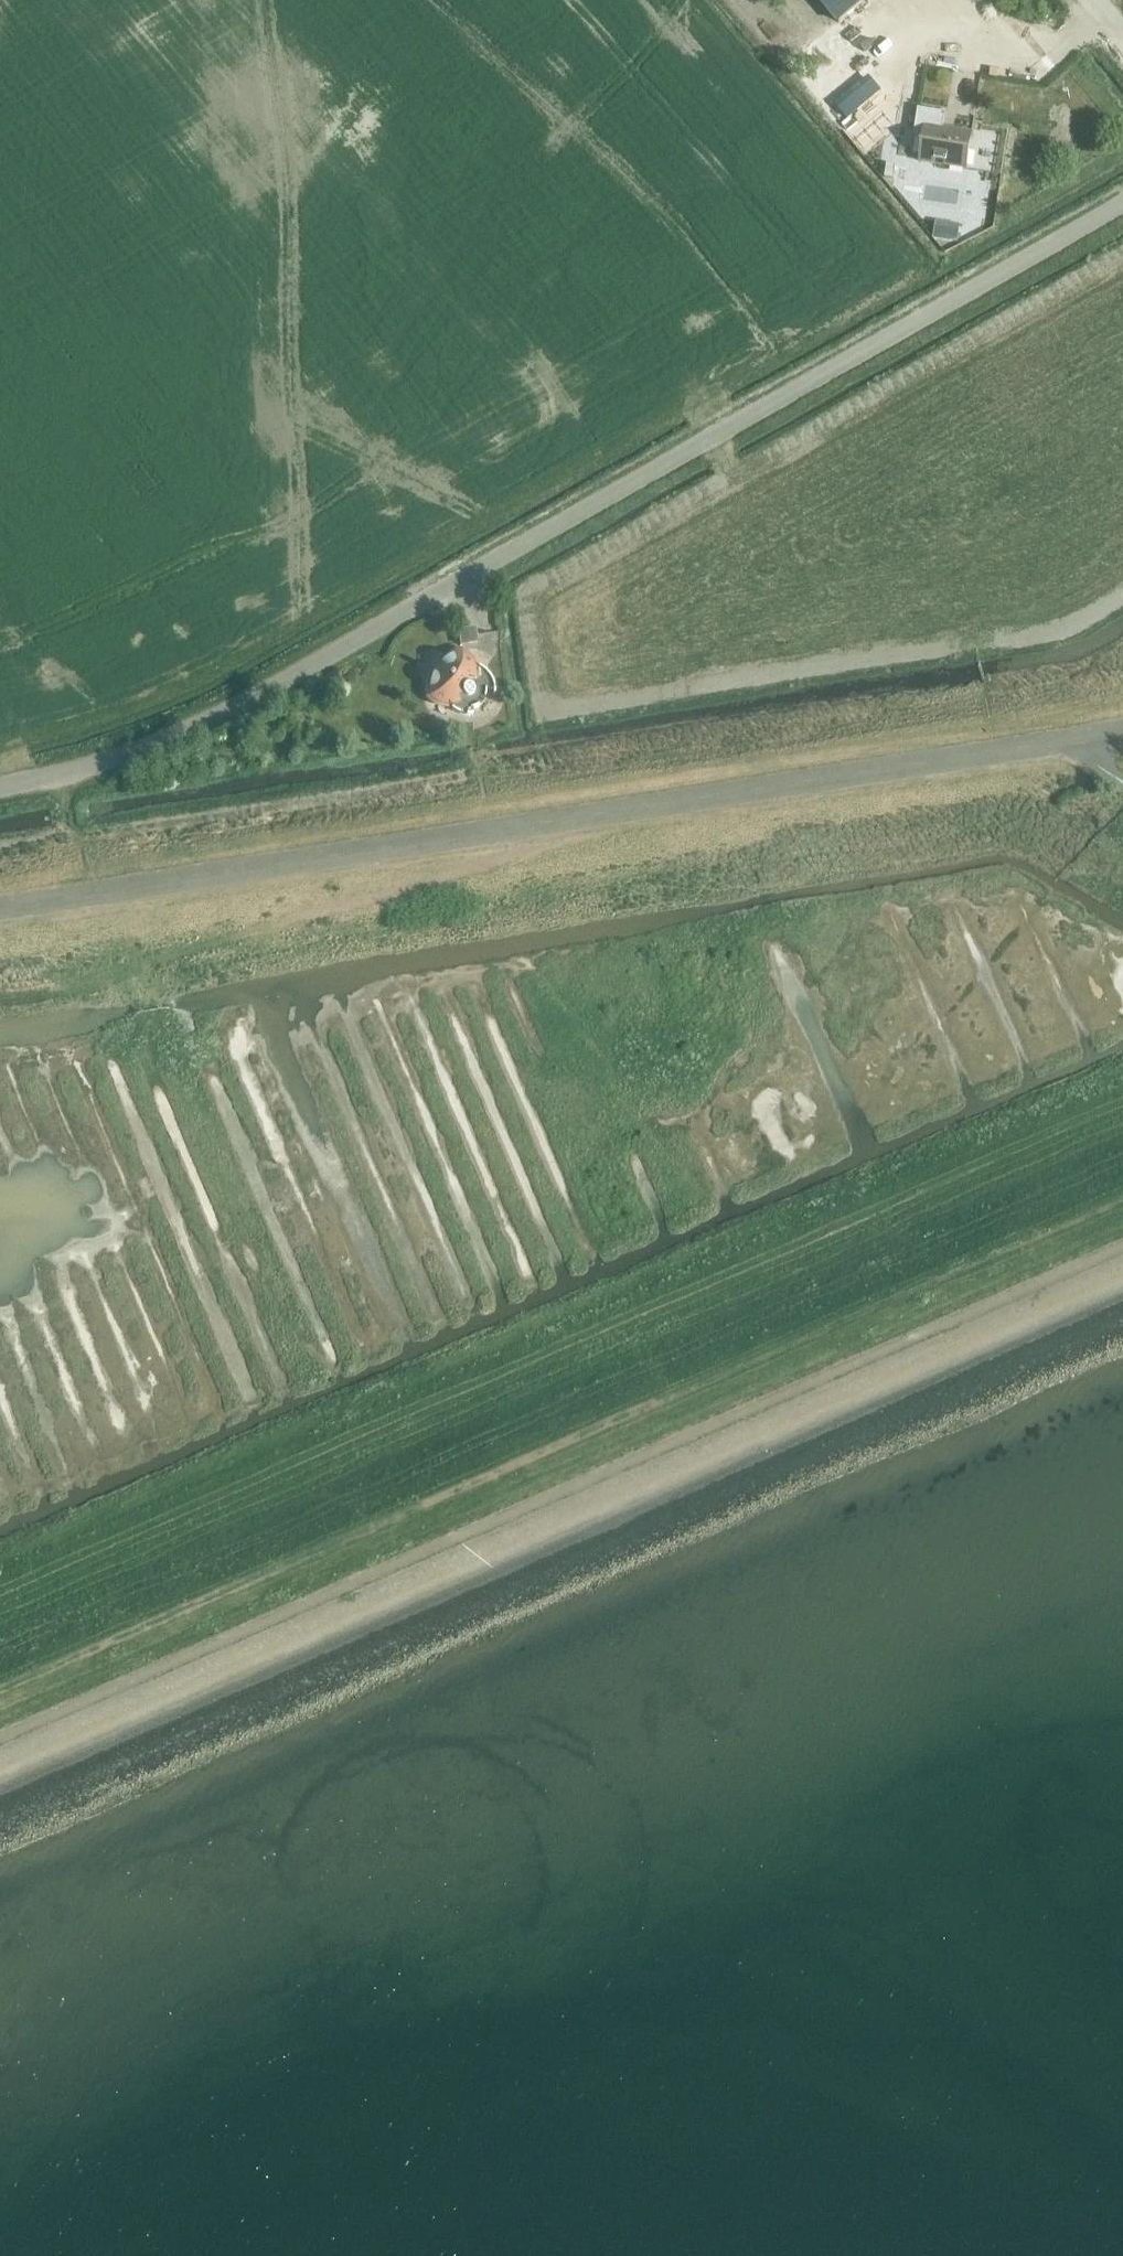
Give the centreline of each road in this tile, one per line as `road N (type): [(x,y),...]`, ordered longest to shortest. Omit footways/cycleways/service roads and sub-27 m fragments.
road 1 (unclassified): [(0,790),(240,705),(1122,206)]
road 2 (unclassified): [(0,906),(1122,729)]

